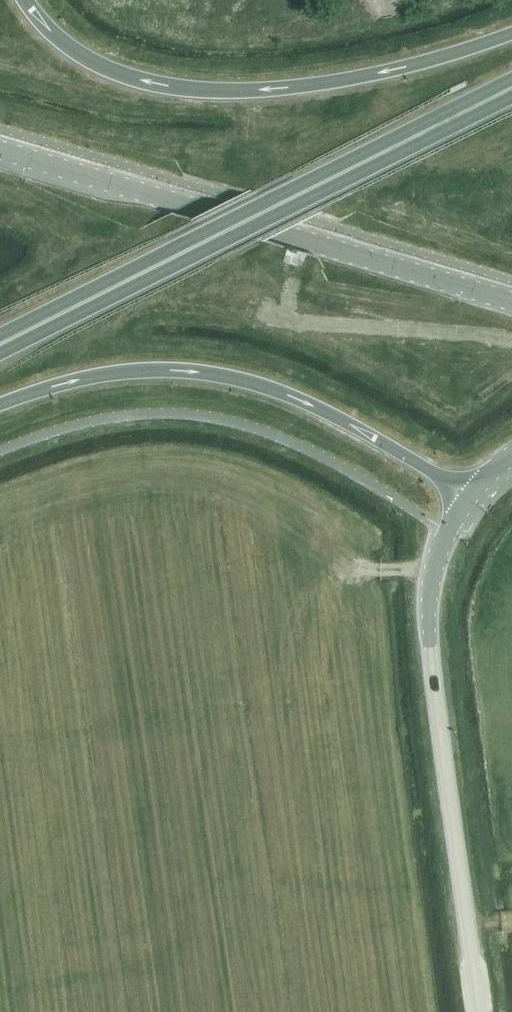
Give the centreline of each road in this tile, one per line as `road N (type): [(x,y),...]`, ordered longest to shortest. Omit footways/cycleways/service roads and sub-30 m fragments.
road 1 (trunk): [(511,89),(0,346)]
road 2 (tertiary): [(511,302),(0,150)]
road 3 (unclassified): [(479,1011),(429,615),(440,549),(469,498)]
road 4 (trunk): [(511,34),(330,83),(193,90),(91,62),(24,0)]
road 5 (trunk): [(0,406),(121,373),(206,374),(322,411),(469,498)]

